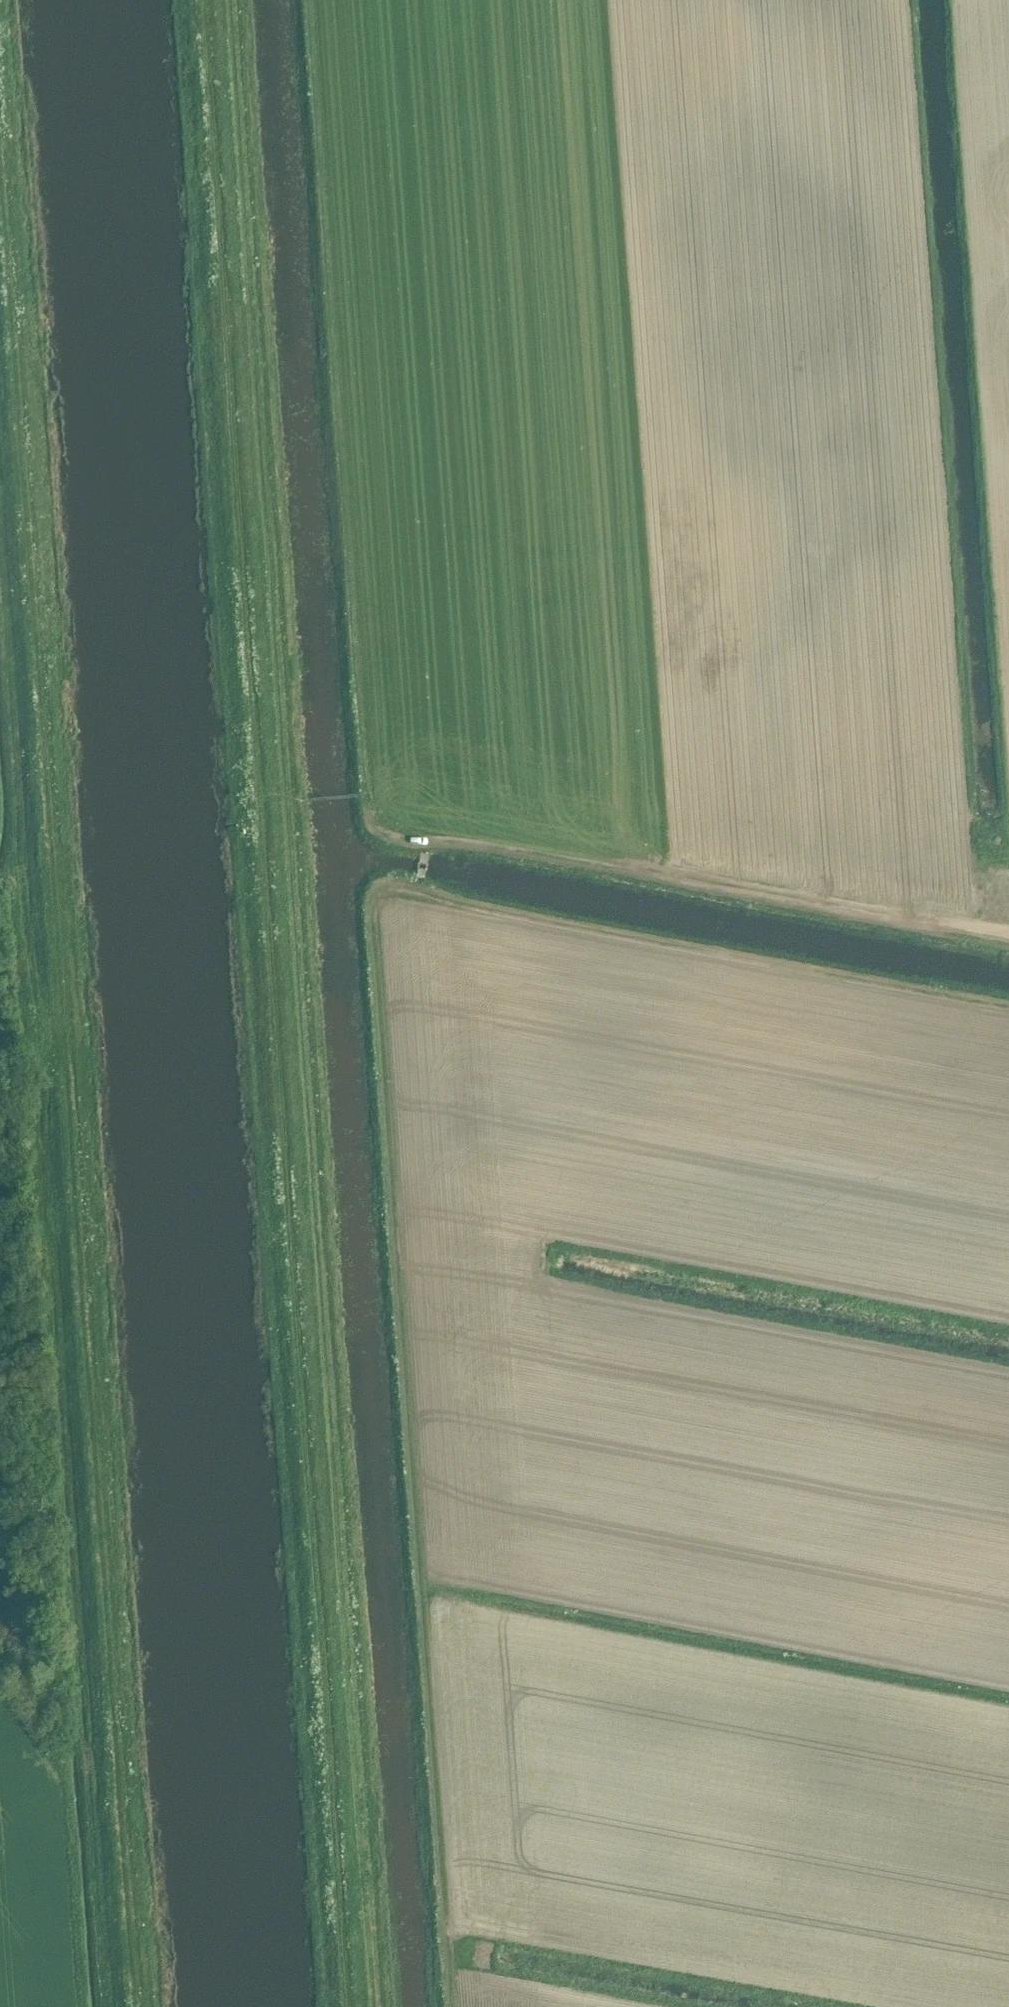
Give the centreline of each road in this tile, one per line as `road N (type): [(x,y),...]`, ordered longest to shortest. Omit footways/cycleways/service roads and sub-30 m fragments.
road 1 (track): [(351,2006),(270,806)]
road 2 (track): [(270,806),(207,0)]
road 3 (track): [(946,924),(407,834),(374,826),(361,799)]

